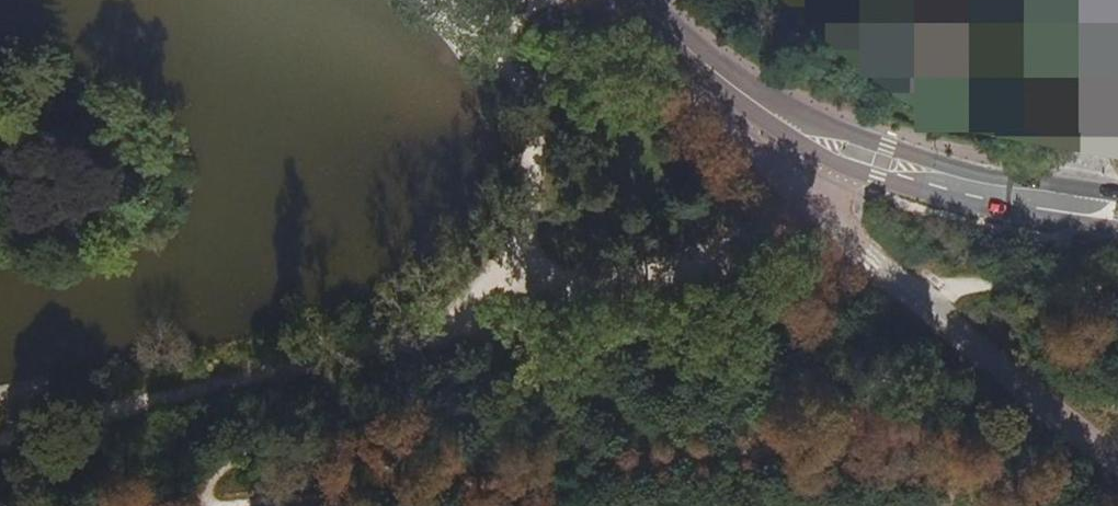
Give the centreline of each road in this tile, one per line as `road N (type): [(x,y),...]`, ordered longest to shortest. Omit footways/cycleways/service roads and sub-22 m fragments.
road 1 (tertiary): [(1117,215),(923,175),(809,136),(694,54),(642,0)]
road 2 (track): [(438,324),(269,380),(0,445)]
road 3 (track): [(817,208),(691,273),(504,297),(438,324)]
road 4 (track): [(450,0),(514,88),(526,156),(504,297)]
road 5 (track): [(1117,299),(942,283),(869,260)]

